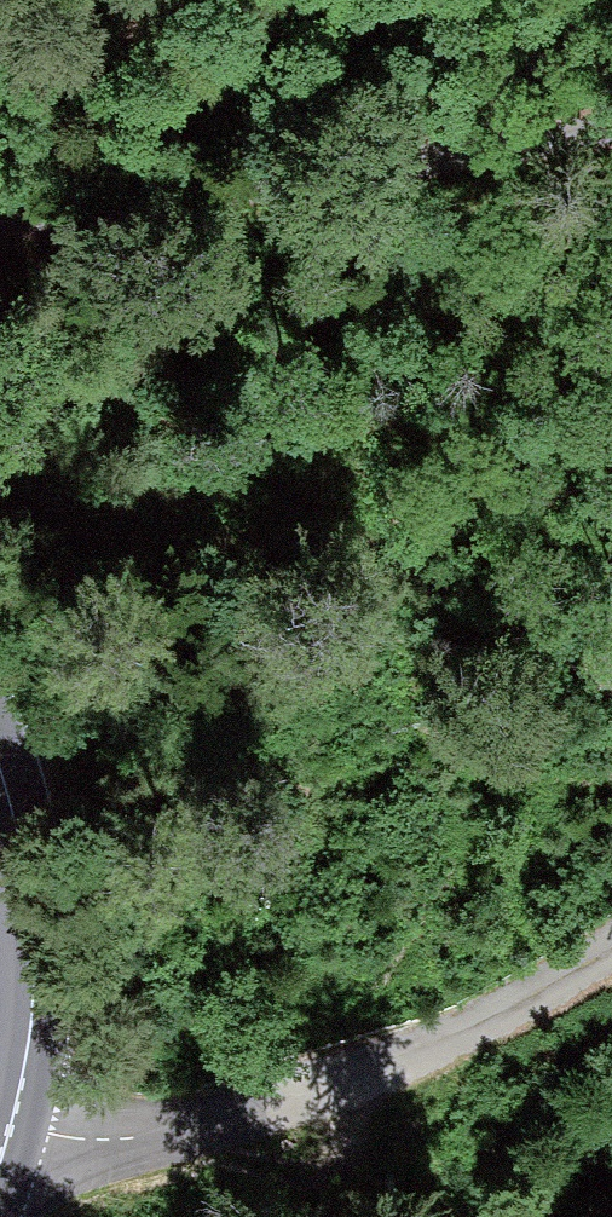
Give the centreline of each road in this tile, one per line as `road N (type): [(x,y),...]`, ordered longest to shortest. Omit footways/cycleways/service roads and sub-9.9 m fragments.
road 1 (unclassified): [(13,1124),(81,1138),(193,1128),(432,1045),(513,1010),(611,949)]
road 2 (unclassified): [(0,220),(611,128)]
road 3 (tertiary): [(13,1124),(37,965),(32,894),(0,770)]
road 4 (track): [(0,96),(82,55),(163,0)]

